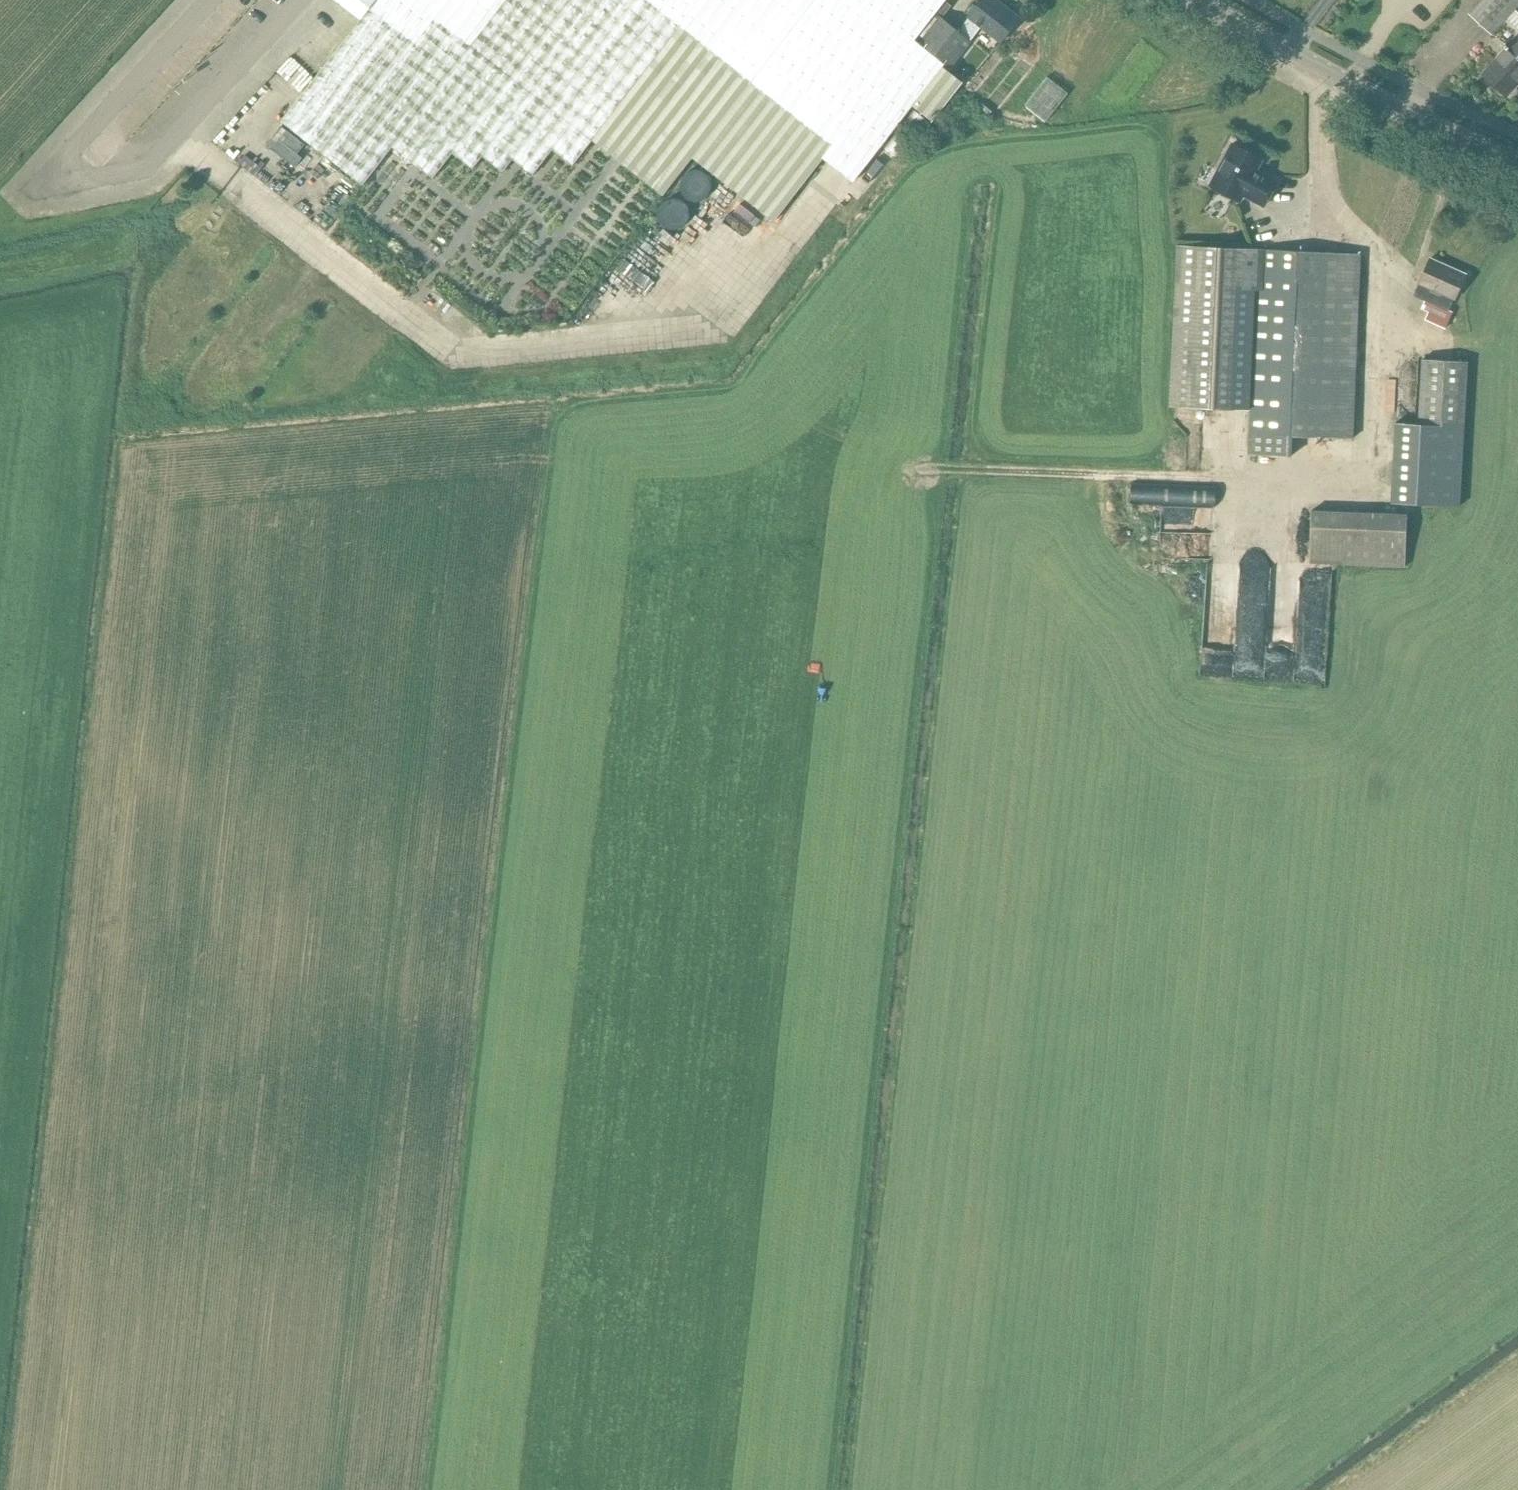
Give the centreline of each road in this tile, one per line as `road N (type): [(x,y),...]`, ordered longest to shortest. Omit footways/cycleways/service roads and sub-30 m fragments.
road 1 (tertiary): [(1517,154),(1394,110),(1196,0)]

